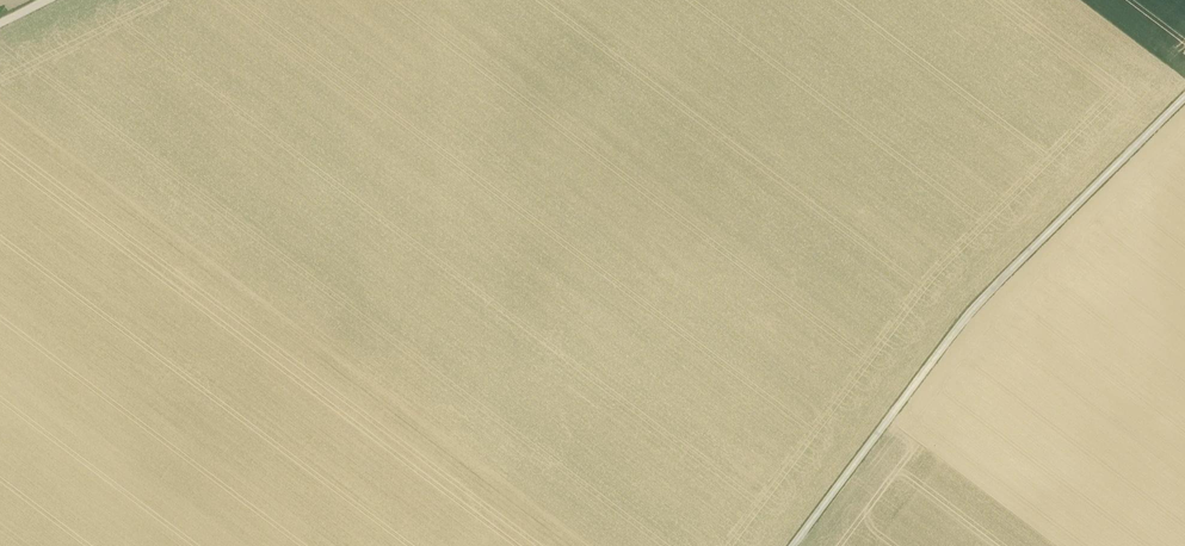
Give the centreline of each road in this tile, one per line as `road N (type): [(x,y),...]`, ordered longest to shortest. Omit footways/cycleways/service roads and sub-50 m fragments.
road 1 (track): [(1184,98),(965,318),(793,545)]

